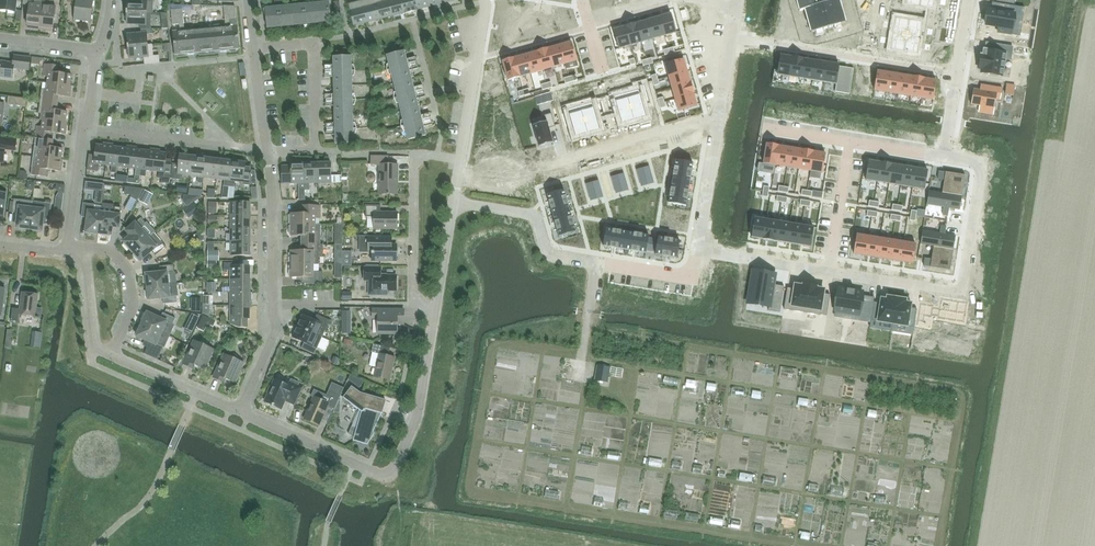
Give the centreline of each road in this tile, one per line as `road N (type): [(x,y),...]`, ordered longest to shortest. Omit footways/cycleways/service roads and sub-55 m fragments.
road 1 (residential): [(943,157),(979,163),(959,290),(696,248)]
road 2 (residential): [(435,309),(420,404),(390,474),(239,413)]
road 3 (residential): [(696,248),(690,278),(548,254),(536,214),(454,203)]
road 4 (residential): [(239,413),(276,330),(265,149)]
road 5 (residential): [(265,149),(314,152),(313,44),(251,49)]
road 6 (residential): [(435,309),(414,304),(414,154),(460,160)]
road 7 (residential): [(731,38),(696,248)]
road 8 (residential): [(717,120),(539,167)]
road 9 (residential): [(773,128),(943,157)]
road 10 (residential): [(84,127),(250,148)]
road 11 (residential): [(460,160),(486,0)]
road 12 (residential): [(239,413),(110,355)]
road 13 (residential): [(110,355),(130,304),(128,273),(117,258),(82,253)]
road 14 (residential): [(731,38),(864,61)]
road 15 (residential): [(66,251),(84,127)]

